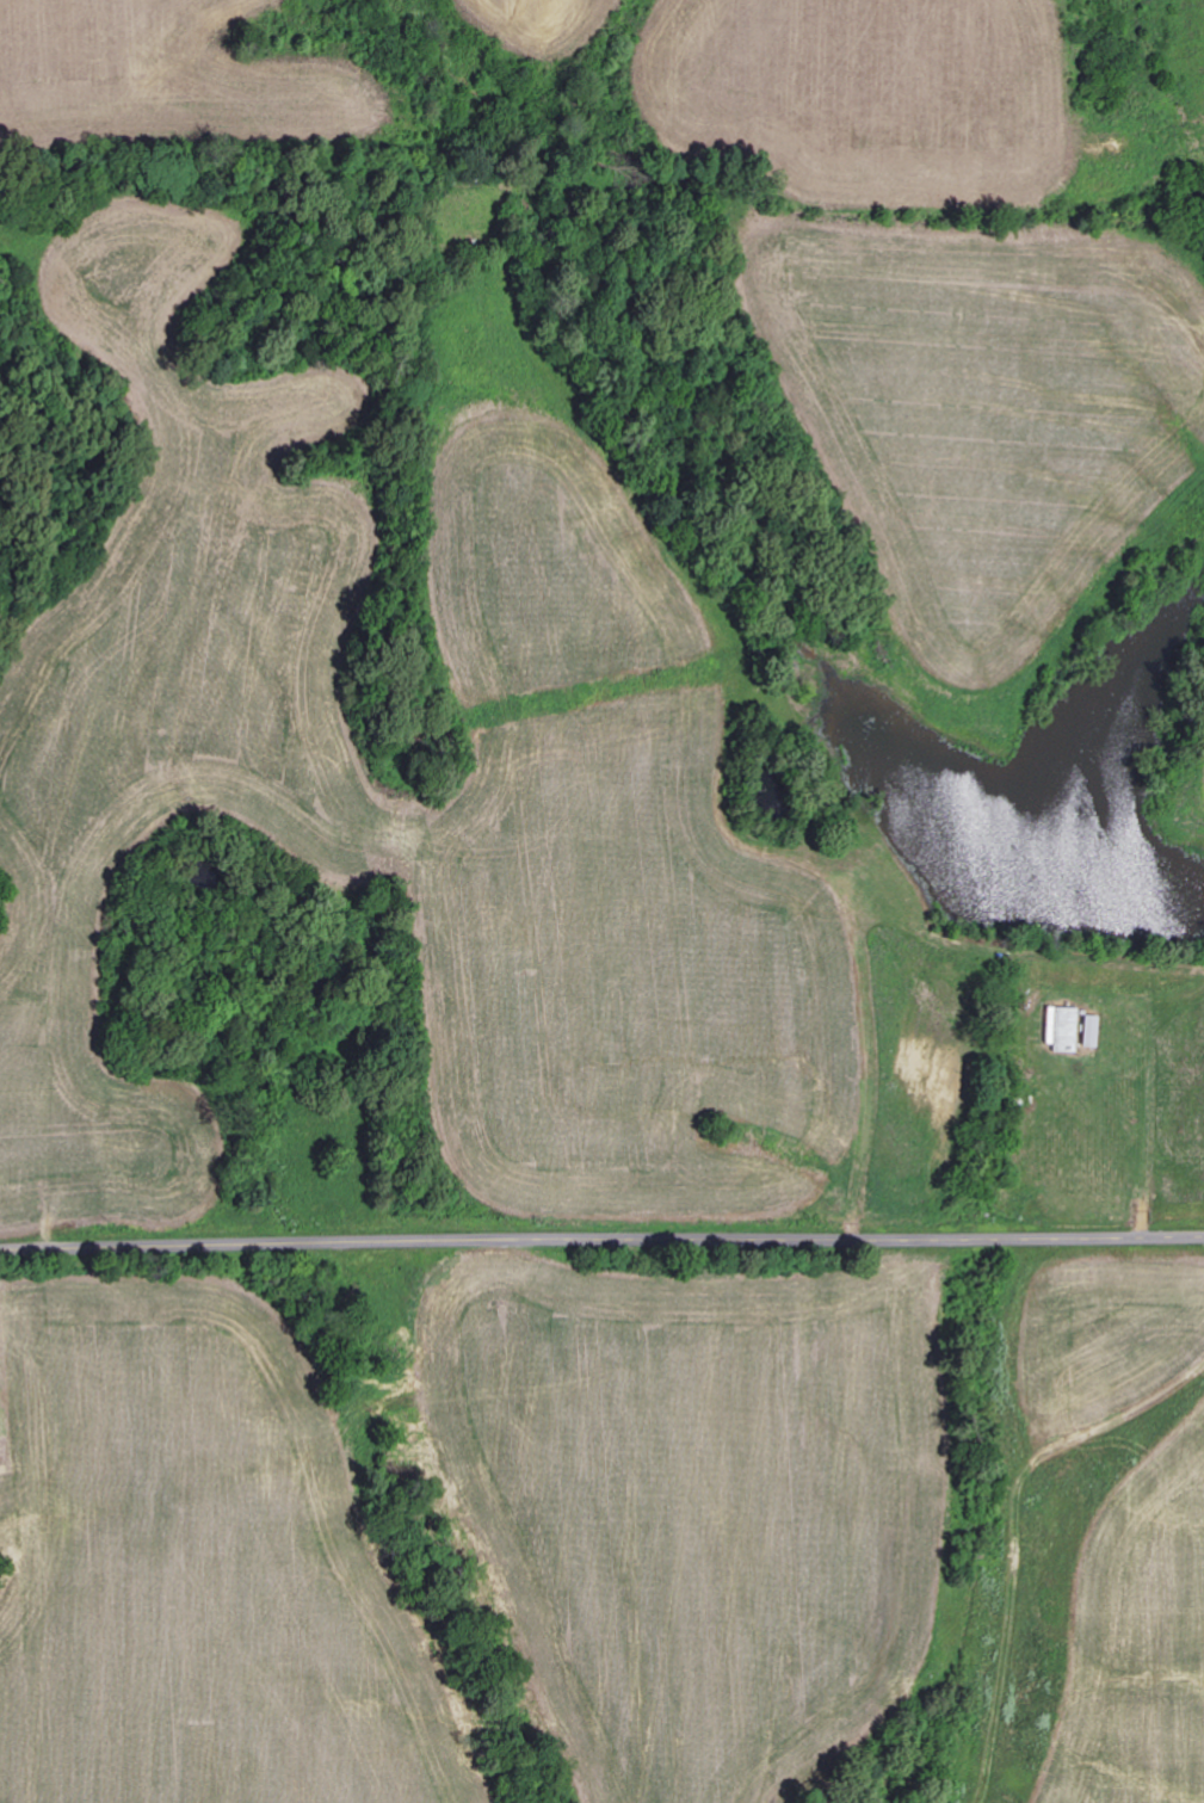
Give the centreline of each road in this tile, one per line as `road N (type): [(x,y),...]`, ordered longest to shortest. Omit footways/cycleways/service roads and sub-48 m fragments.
road 1 (tertiary): [(1203,1232),(0,1245)]

